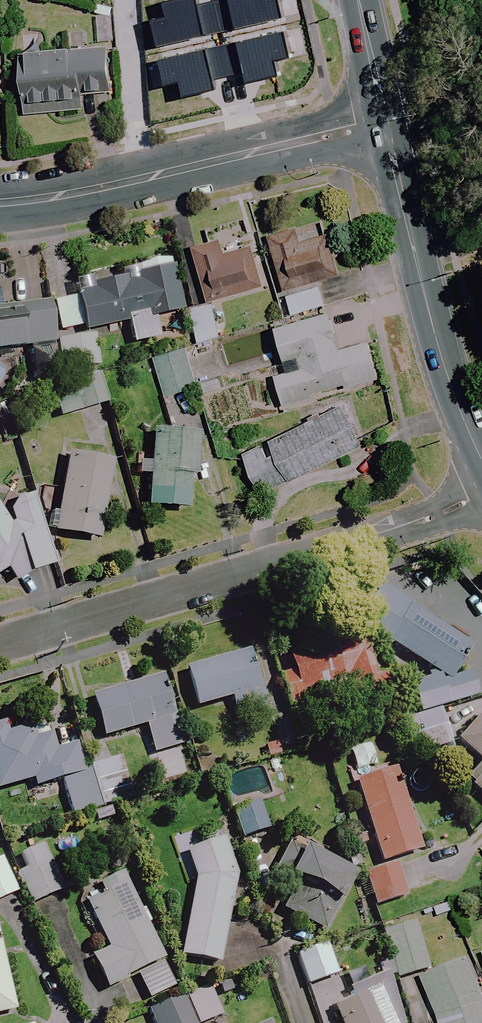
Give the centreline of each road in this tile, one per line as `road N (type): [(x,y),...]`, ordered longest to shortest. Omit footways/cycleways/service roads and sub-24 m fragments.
road 1 (residential): [(0,641),(411,525),(481,497)]
road 2 (residential): [(386,121),(61,196),(0,201)]
road 3 (secondary): [(481,461),(441,356),(386,121)]
road 4 (secondary): [(386,121),(359,0)]

